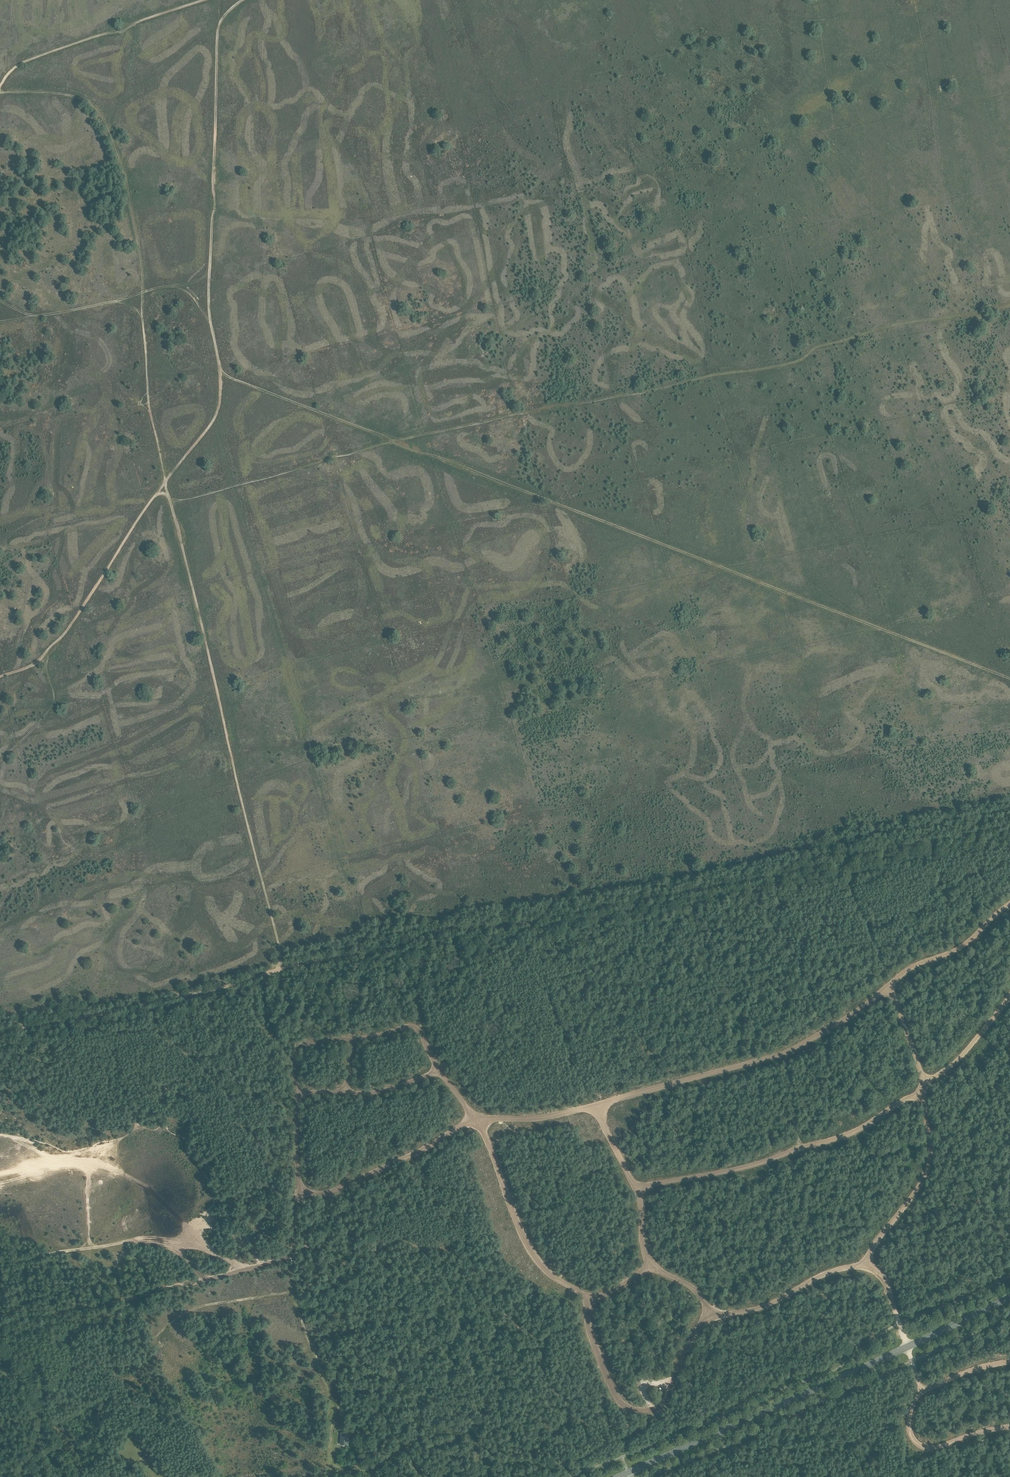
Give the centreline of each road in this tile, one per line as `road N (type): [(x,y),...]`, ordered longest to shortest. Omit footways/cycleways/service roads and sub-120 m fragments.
road 1 (track): [(1009,307),(892,326),(823,346),(796,363),(394,440),(193,498),(154,498)]
road 2 (track): [(234,380),(1009,678)]
road 3 (track): [(281,970),(386,950),(438,931),(496,928),(1009,824)]
road 4 (track): [(331,1466),(368,1469),(440,1434),(503,1440),(580,1424),(580,1417),(548,1387),(534,1337),(496,1307),(472,1264),(449,1245),(399,1241),(293,1293)]
road 5 (track): [(1009,904),(960,948),(908,970),(788,1051),(566,1112),(476,1119)]
road 6 (track): [(330,1476),(332,1404),(293,1293),(184,1313),(146,1344),(126,1383),(99,1366),(71,1377),(46,1413),(82,1476)]
road 7 (track): [(280,949),(165,484)]
road 8 (track): [(649,1411),(666,1403),(685,1348),(711,1315),(756,1308),(822,1275),(865,1265),(927,1169),(919,1092)]
road 9 (track): [(296,1051),(406,1027),(420,1031),(485,1135),(530,1250),(590,1298)]
road 10 (track): [(1009,997),(956,1062),(859,1129),(744,1167),(635,1187)]
road 11 (secondary): [(628,1473),(1009,1297)]
road 12 (track): [(210,317),(218,27),(243,0)]
road 13 (track): [(195,1283),(292,1252),(296,1051)]
road 14 (track): [(281,970),(0,1033)]
road 15 (track): [(711,1315),(697,1292),(646,1257),(635,1187),(595,1105)]
road 16 (track): [(0,86),(24,62),(204,0)]
road 17 (track): [(299,1192),(338,1190),(476,1119)]
road 18 (track): [(64,635),(165,484)]
road 19 (track): [(165,484),(143,318)]
road 20 (track): [(923,1390),(909,1425),(924,1447),(1009,1427)]
road 21 (track): [(296,1093),(372,1093),(439,1069)]
road 22 (track): [(165,484),(213,421),(220,367)]
road 23 (track): [(580,1424),(603,1445),(520,1476)]
road 24 (track): [(590,1298),(592,1338),(629,1408)]

